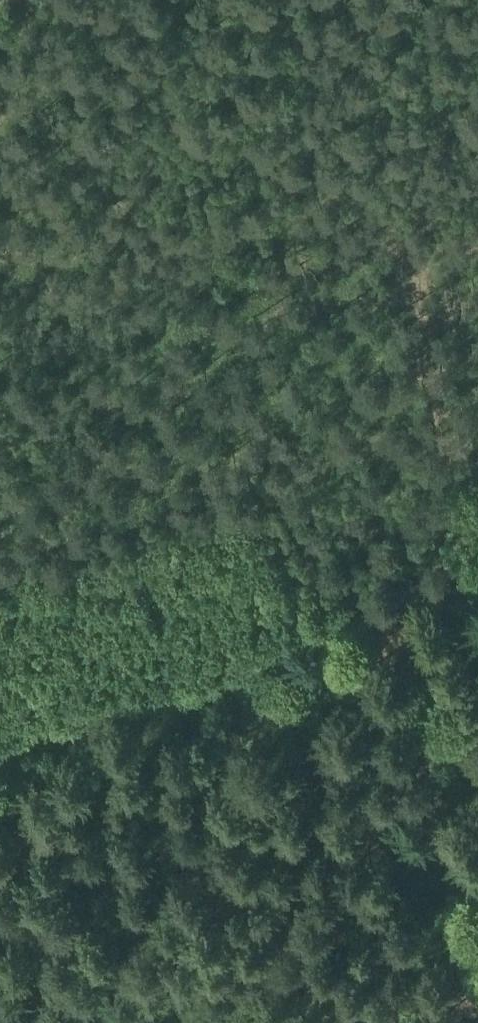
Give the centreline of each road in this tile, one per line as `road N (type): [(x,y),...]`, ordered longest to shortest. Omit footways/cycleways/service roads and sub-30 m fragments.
road 1 (track): [(406,260),(357,225),(309,214),(204,246),(166,239),(0,97)]
road 2 (track): [(385,602),(477,1019)]
road 3 (track): [(0,738),(385,602)]
road 4 (track): [(460,577),(416,269),(406,260)]

